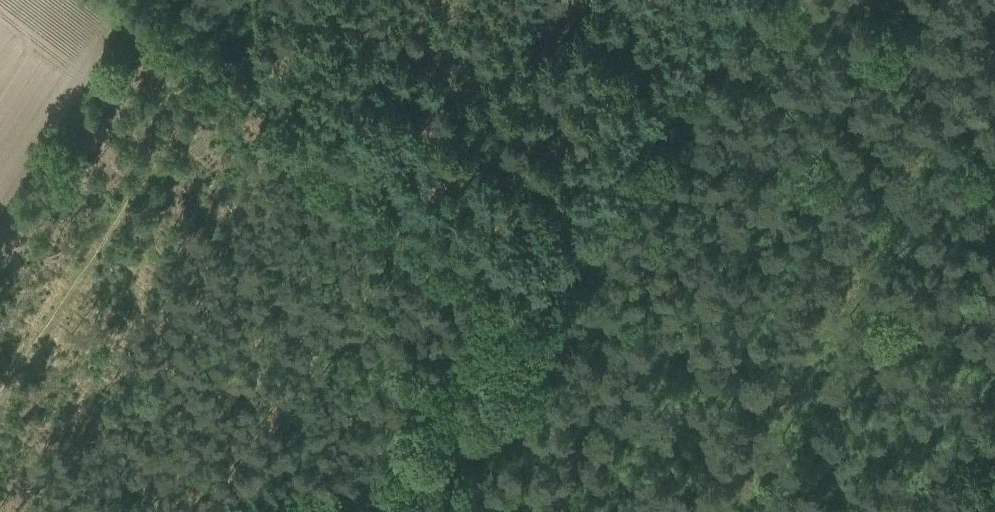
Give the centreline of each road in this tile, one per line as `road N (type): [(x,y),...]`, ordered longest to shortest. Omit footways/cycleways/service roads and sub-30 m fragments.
road 1 (track): [(994,144),(806,0)]

